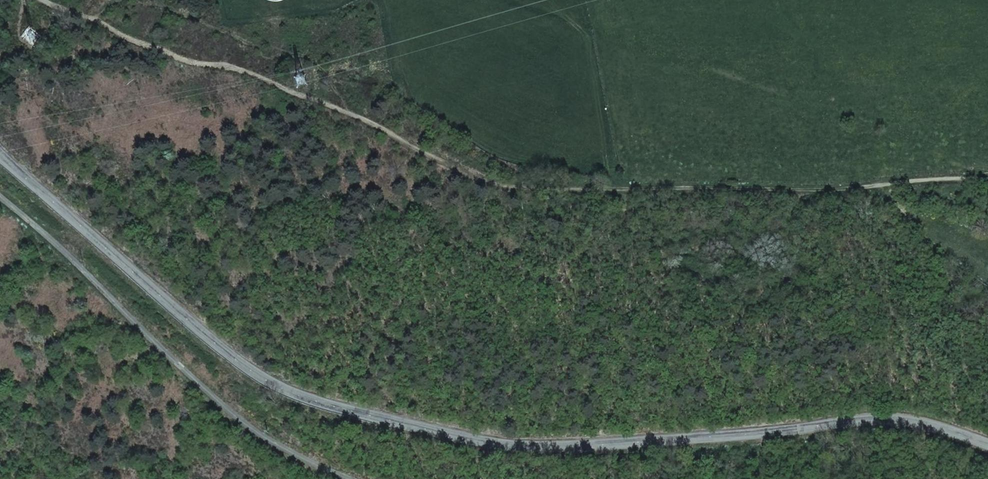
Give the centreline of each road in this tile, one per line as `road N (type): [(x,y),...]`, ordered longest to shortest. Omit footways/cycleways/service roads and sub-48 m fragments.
road 1 (tertiary): [(0,150),(265,389),(422,443),(629,460),(909,428),(987,455)]
road 2 (track): [(38,0),(169,56),(298,94),(483,185),(665,196),(987,183)]
road 3 (unclassified): [(0,195),(222,405),(348,478)]

